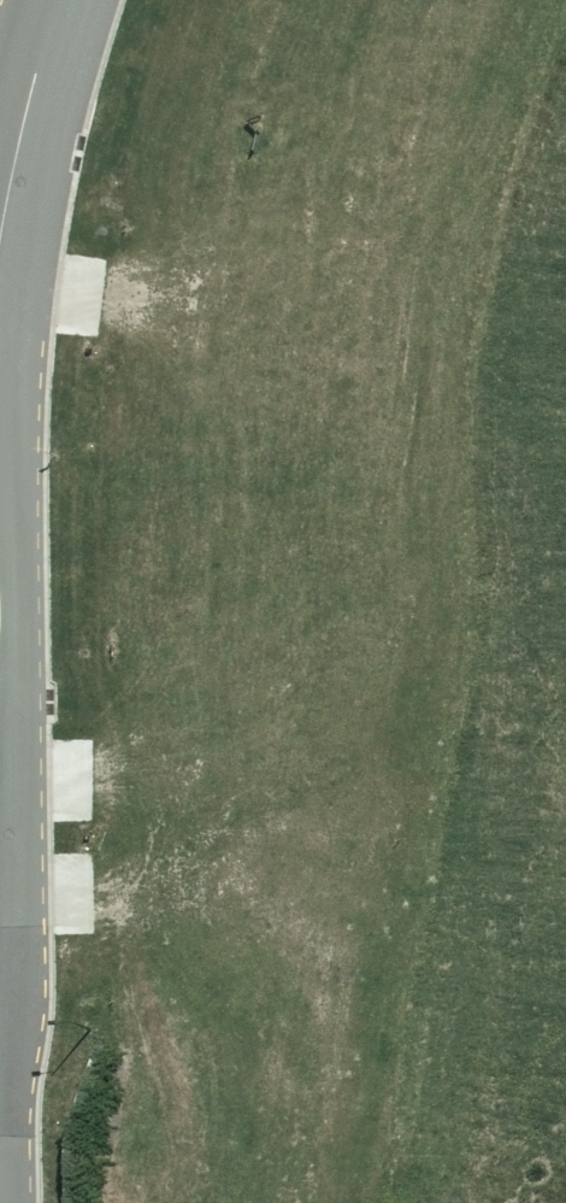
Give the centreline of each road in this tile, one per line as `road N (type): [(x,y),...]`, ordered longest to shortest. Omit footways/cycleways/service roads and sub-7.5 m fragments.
road 1 (residential): [(0,236),(54,0)]
road 2 (residential): [(0,522),(16,627),(0,697)]

